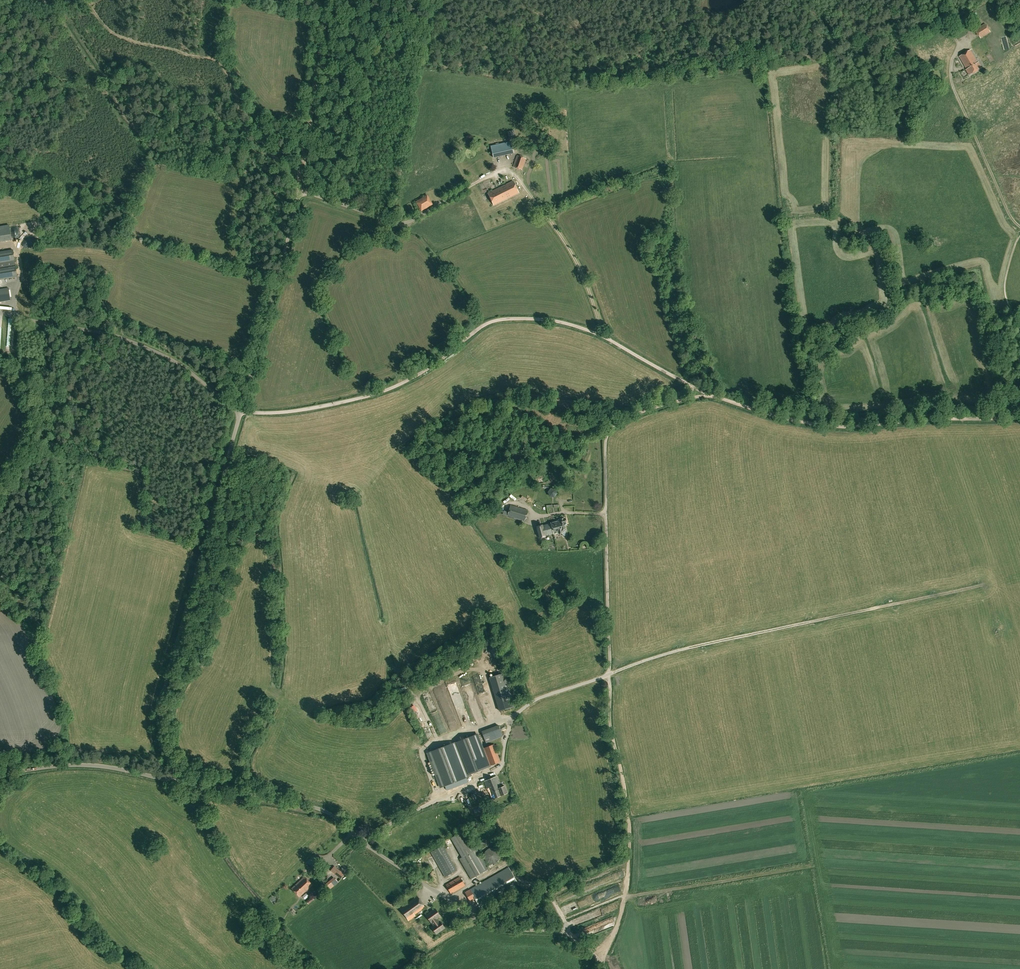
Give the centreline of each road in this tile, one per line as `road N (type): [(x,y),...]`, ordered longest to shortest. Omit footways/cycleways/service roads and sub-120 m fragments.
road 1 (track): [(712,394),(587,329),(511,318),(487,322),(426,370),(375,394),(297,411),(241,411)]
road 2 (unclassified): [(605,968),(566,934),(475,919),(321,809),(175,780)]
road 3 (track): [(606,516),(608,435),(619,422),(677,400),(712,394),(841,426),(948,418)]
road 4 (track): [(608,946),(624,901),(629,844),(611,731),(606,516)]
road 5 (unclassified): [(175,780),(160,736),(162,696),(241,411)]
road 6 (track): [(609,675),(686,649),(980,587)]
road 7 (unclassified): [(241,411),(142,345),(0,314)]
road 8 (unclassified): [(241,411),(298,190)]
road 9 (track): [(298,190),(326,0)]
road 10 (unclassified): [(0,777),(88,765),(175,780)]
road 11 (track): [(1019,226),(954,90)]
road 12 (track): [(609,338),(577,262),(542,209)]

